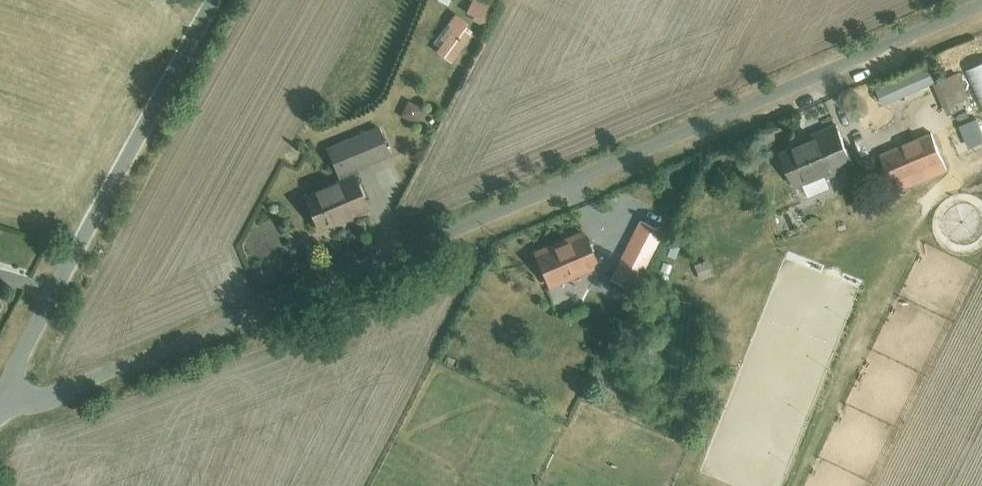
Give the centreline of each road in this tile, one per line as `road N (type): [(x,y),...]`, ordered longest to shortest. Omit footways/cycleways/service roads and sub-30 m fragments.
road 1 (unclassified): [(0,409),(93,379),(981,6)]
road 2 (unclassified): [(215,0),(0,405)]

